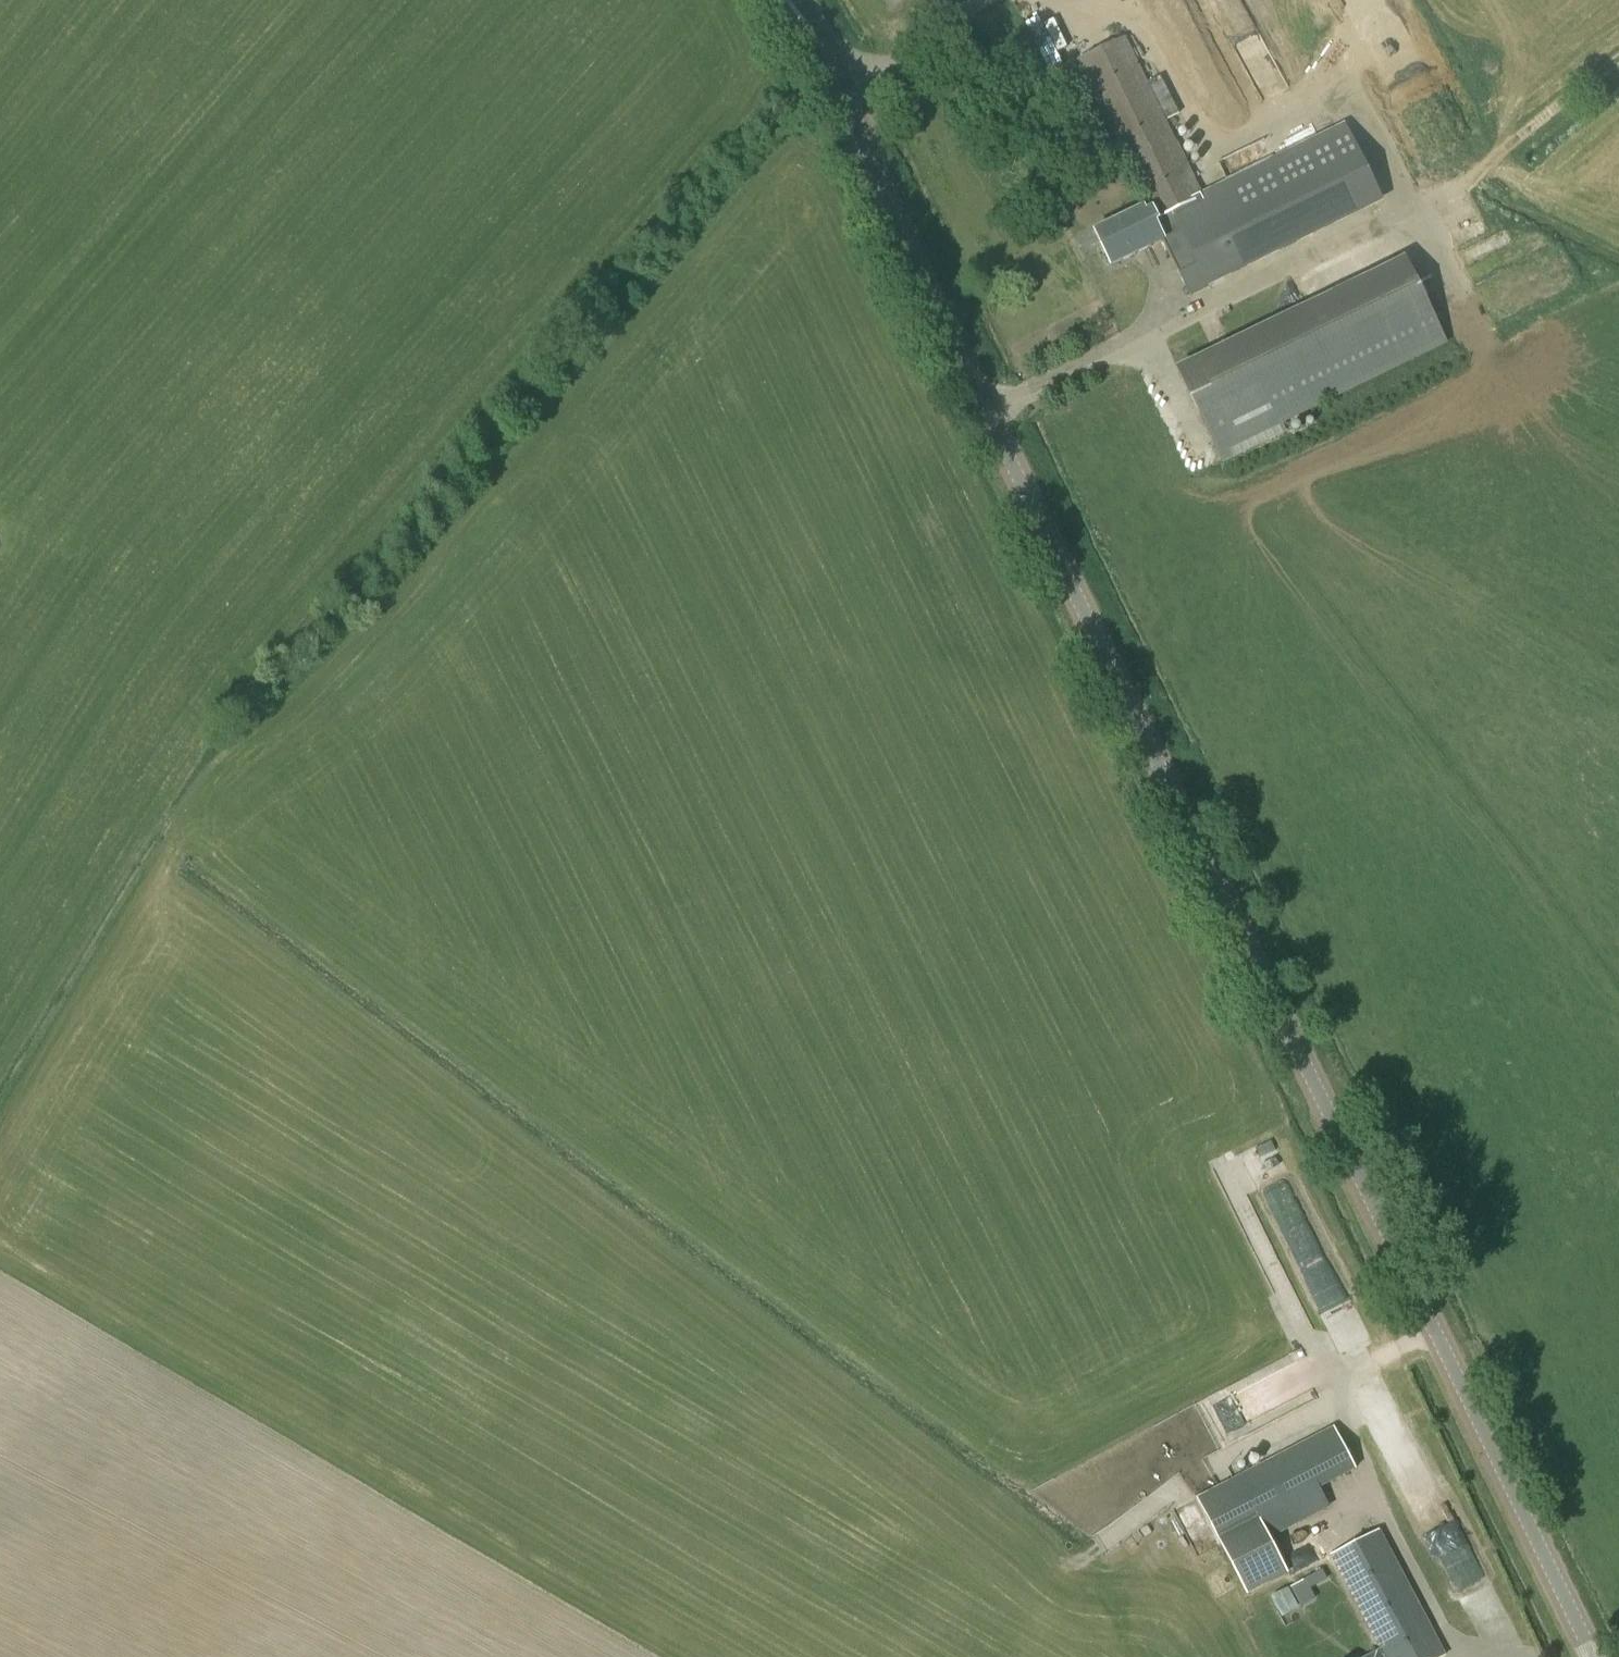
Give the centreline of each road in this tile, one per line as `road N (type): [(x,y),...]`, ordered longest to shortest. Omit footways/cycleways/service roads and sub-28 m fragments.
road 1 (secondary): [(1594,1656),(874,176),(846,91),(797,0)]

